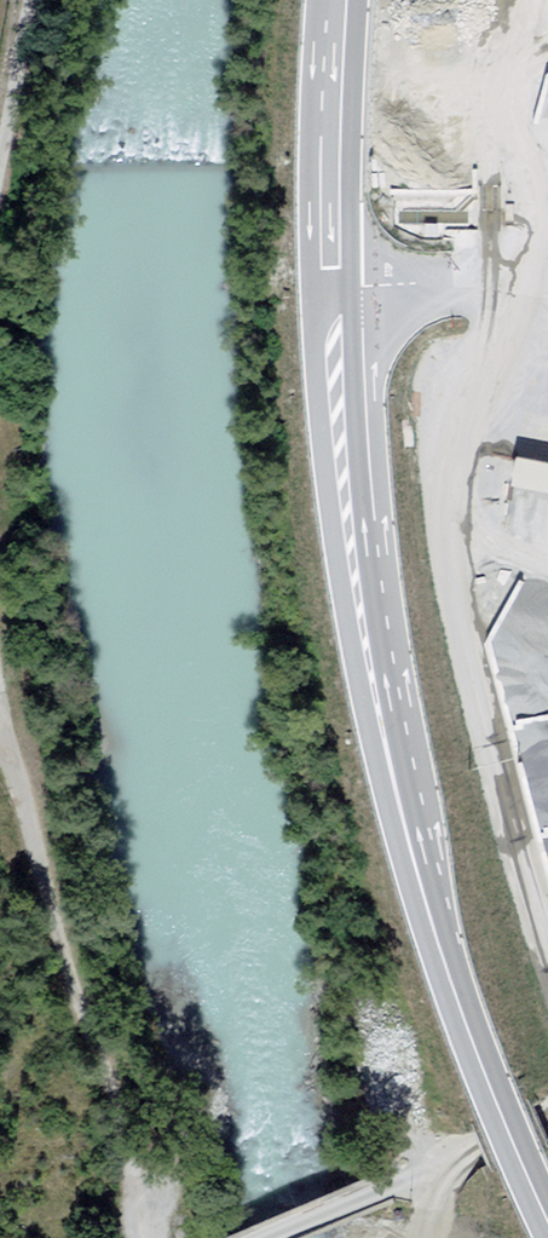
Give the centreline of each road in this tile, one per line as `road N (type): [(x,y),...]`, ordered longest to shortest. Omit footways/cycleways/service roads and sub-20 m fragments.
road 1 (trunk): [(333,285),(354,562),(404,826),(449,970),(547,1220)]
road 2 (track): [(0,656),(44,863),(116,1085),(144,1237)]
road 3 (trunk): [(333,285),(339,0)]
road 4 (track): [(34,0),(0,188)]

